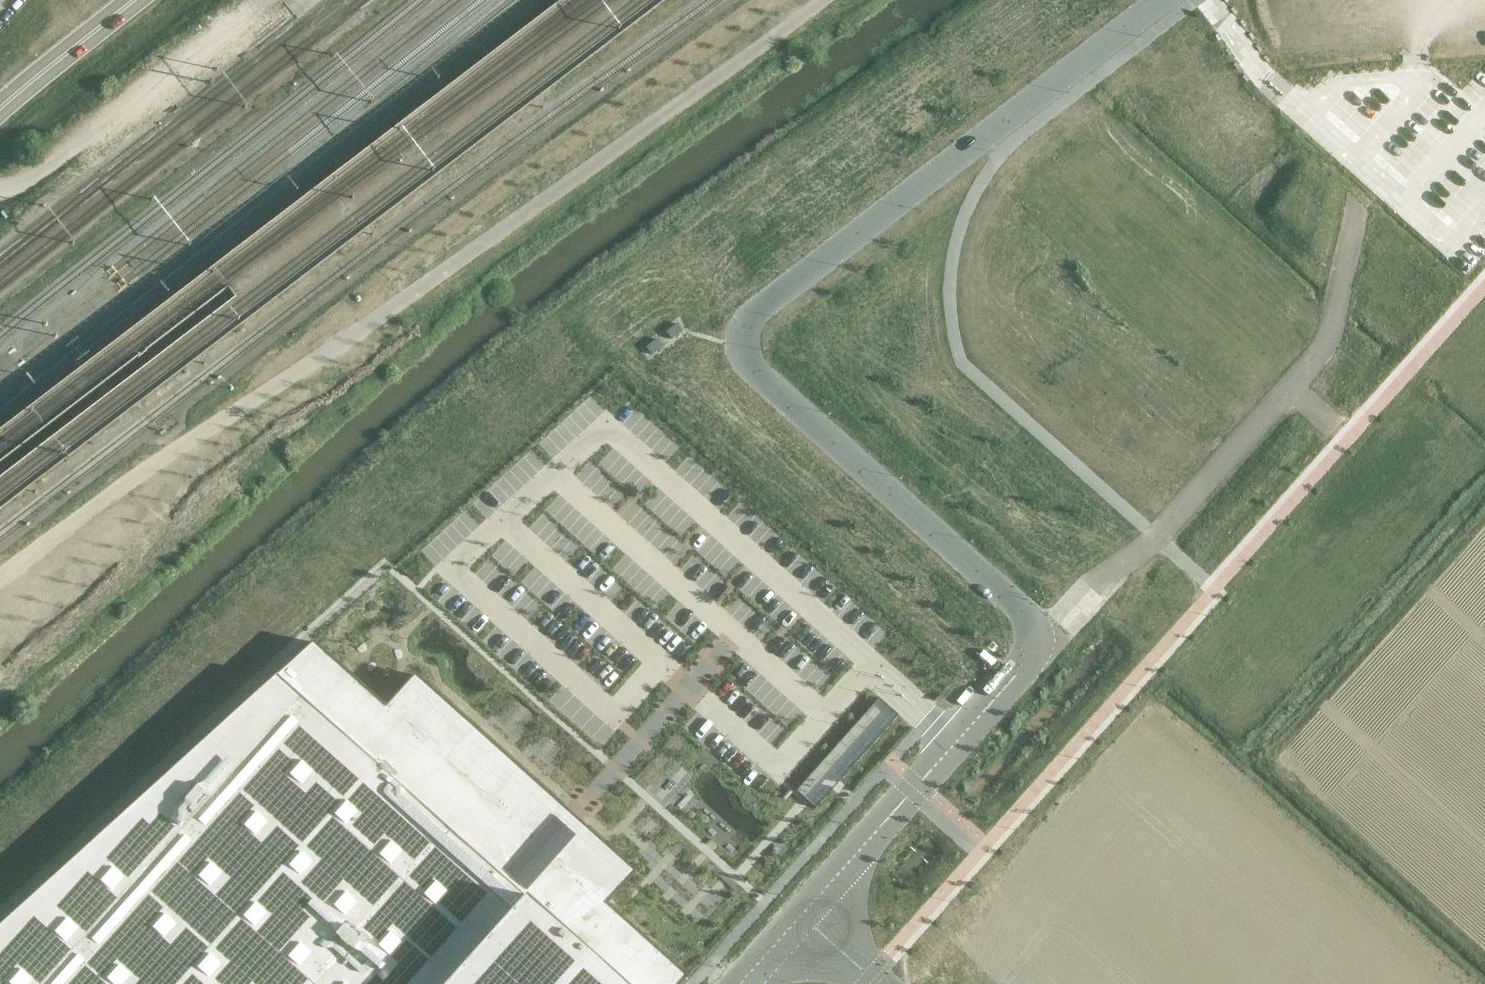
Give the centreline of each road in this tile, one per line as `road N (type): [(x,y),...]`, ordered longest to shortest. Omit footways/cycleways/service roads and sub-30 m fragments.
road 1 (unclassified): [(1046,637),(760,377),(748,353),(749,331),(1163,0)]
road 2 (unclassified): [(1046,637),(1142,550),(1322,351),(1357,204)]
road 3 (unclassified): [(807,908),(1046,637)]
road 4 (secondary): [(0,123),(140,0)]

